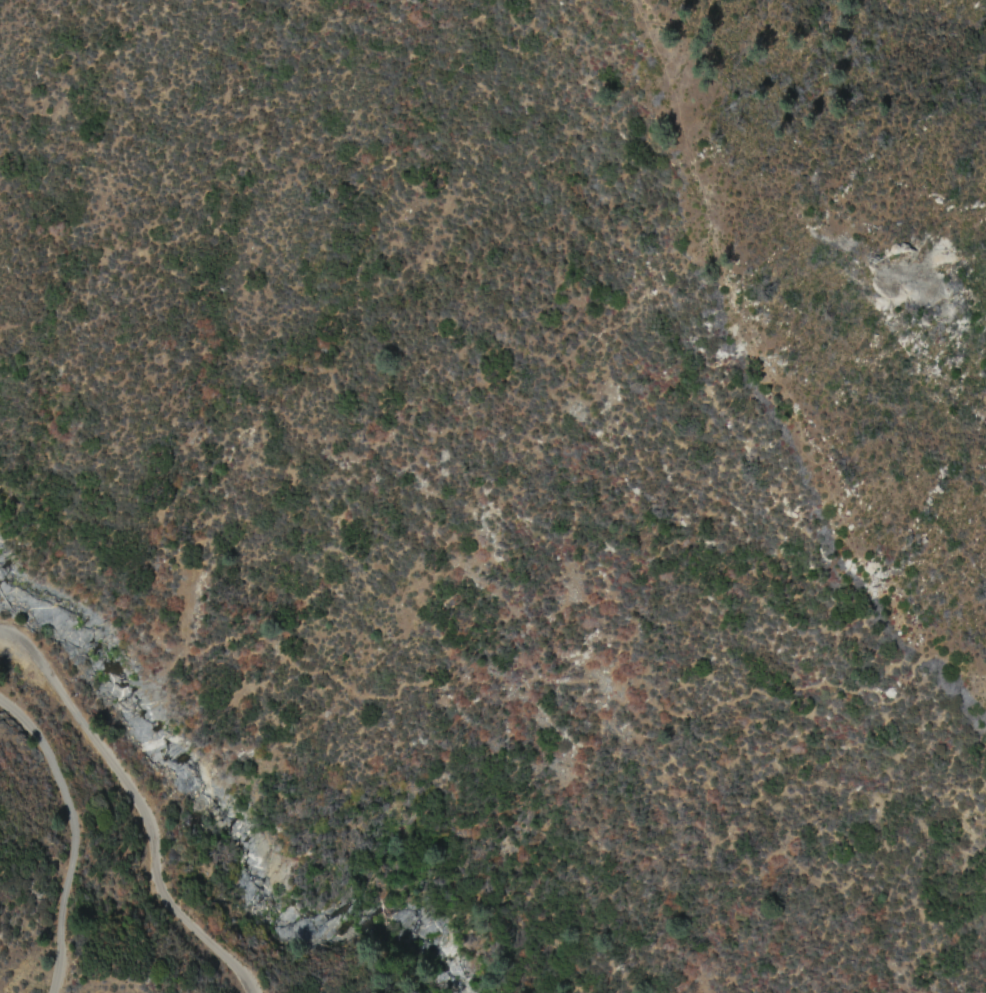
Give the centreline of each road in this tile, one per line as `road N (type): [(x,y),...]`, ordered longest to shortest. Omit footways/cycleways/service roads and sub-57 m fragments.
road 1 (track): [(0,624),(127,804),(125,844),(135,876),(236,974),(238,992)]
road 2 (track): [(23,992),(41,947),(38,895),(57,820),(30,741),(0,702)]

